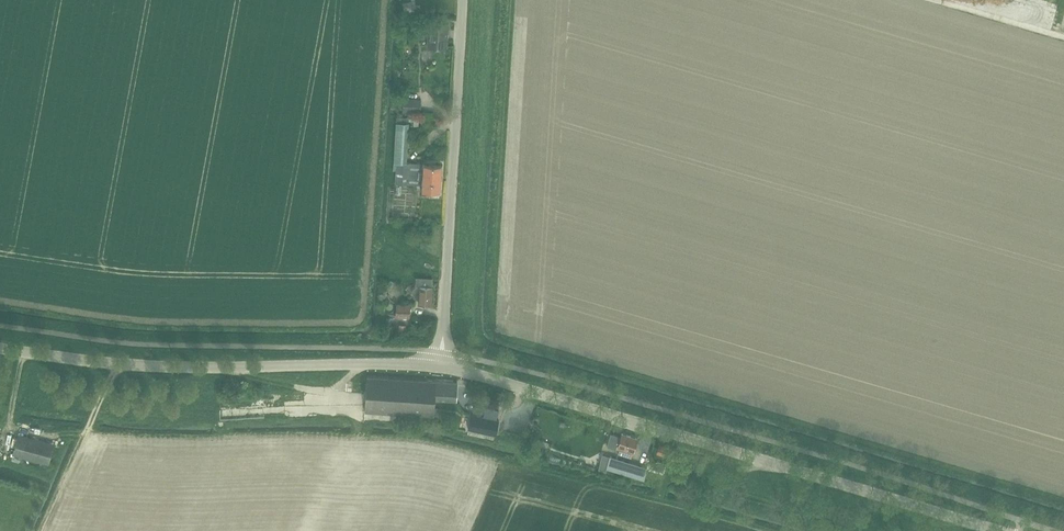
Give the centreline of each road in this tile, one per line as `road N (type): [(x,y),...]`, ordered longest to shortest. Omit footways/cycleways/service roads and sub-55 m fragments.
road 1 (tertiary): [(996,530),(441,367)]
road 2 (tertiary): [(441,367),(145,366),(0,348)]
road 3 (unclassified): [(441,367),(463,0)]
road 4 (unclassified): [(1063,37),(935,0)]

